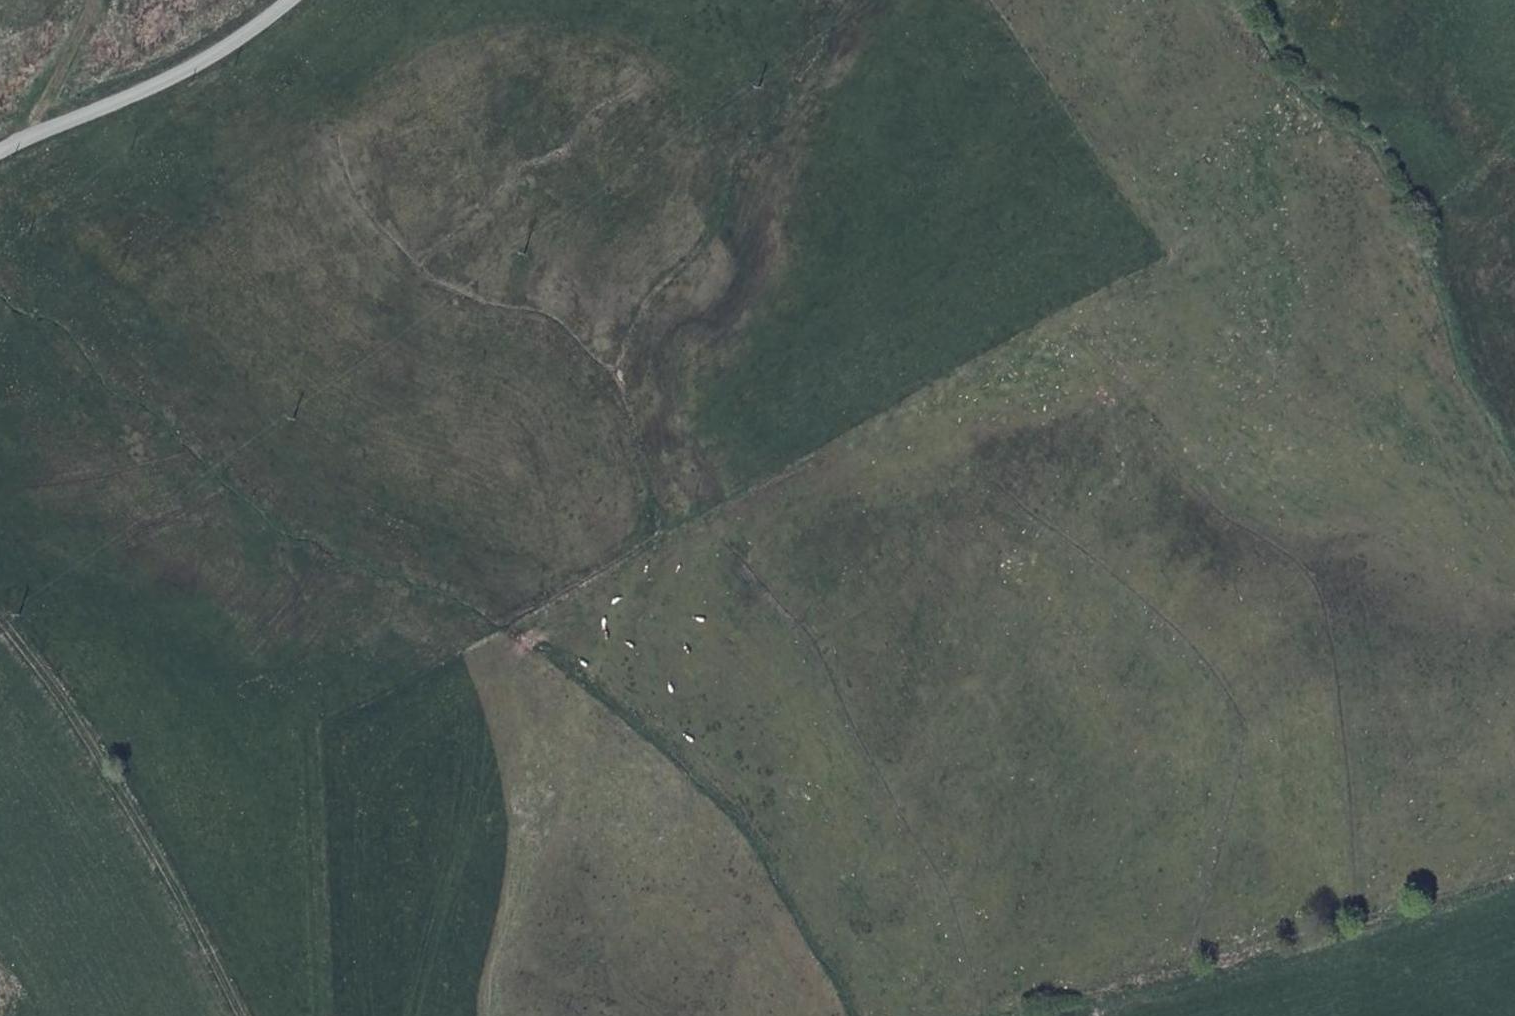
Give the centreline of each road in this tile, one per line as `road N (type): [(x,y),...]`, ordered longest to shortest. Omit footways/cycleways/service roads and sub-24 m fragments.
road 1 (unclassified): [(284,0),(164,80),(0,152)]

